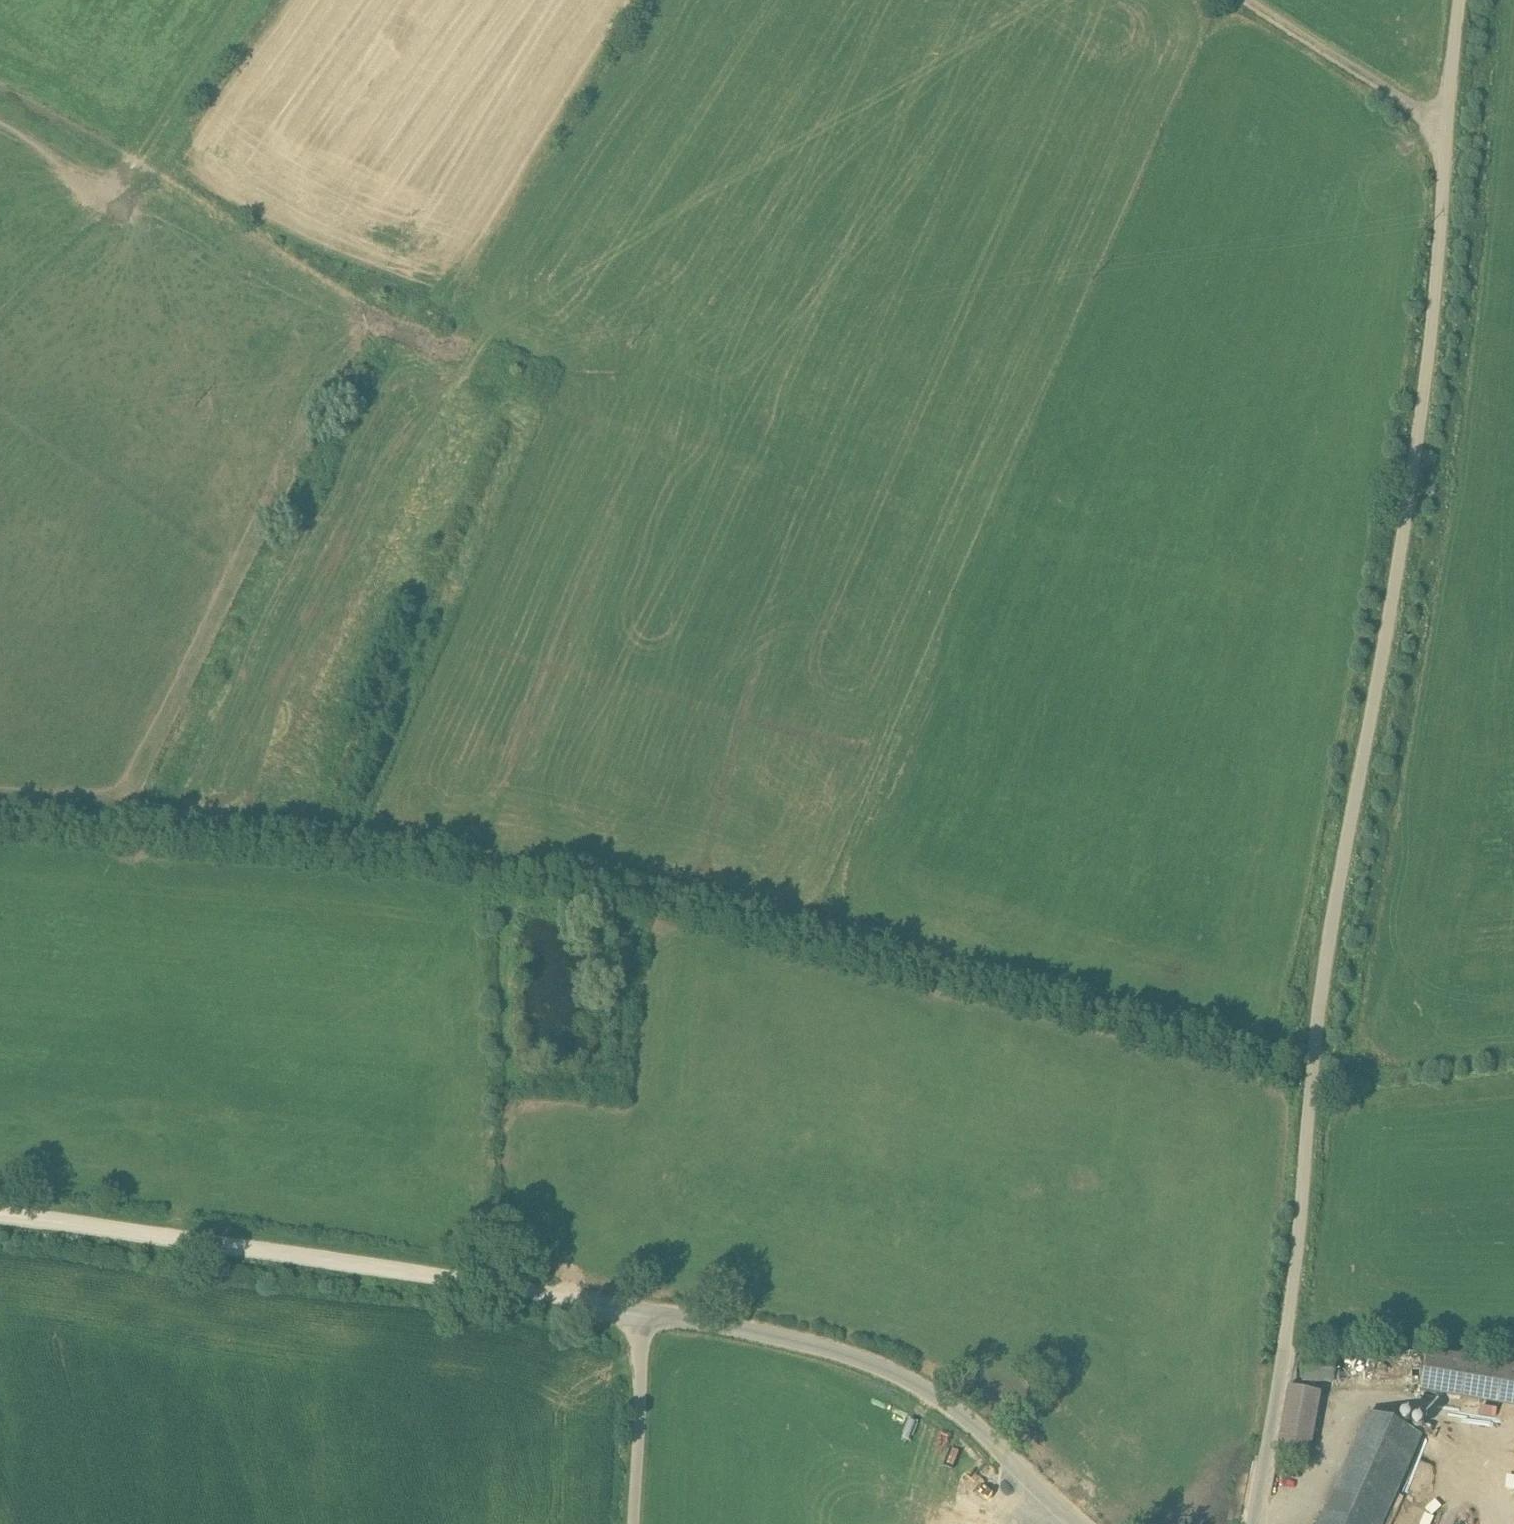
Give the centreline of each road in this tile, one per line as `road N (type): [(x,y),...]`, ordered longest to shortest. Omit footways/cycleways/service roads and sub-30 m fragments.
road 1 (unclassified): [(1256,1523),(1296,1317),(1341,890),(1403,576),(1445,231),(1446,133),(1461,0)]
road 2 (track): [(1074,1523),(961,1414),(851,1356),(635,1310),(0,1213)]
road 3 (track): [(1446,133),(1237,0)]

